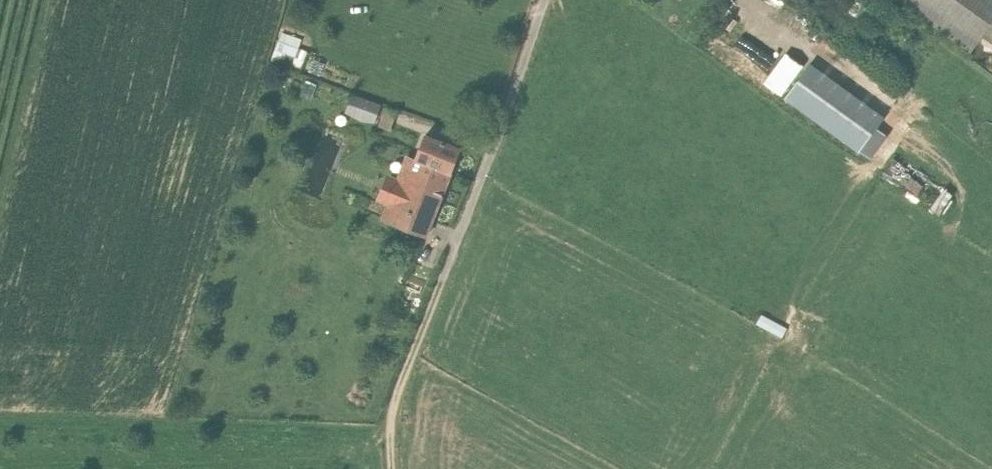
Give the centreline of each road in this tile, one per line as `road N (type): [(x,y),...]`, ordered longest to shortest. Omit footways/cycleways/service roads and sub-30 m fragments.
road 1 (track): [(440,282),(543,0)]
road 2 (track): [(440,282),(394,404),(391,468)]

